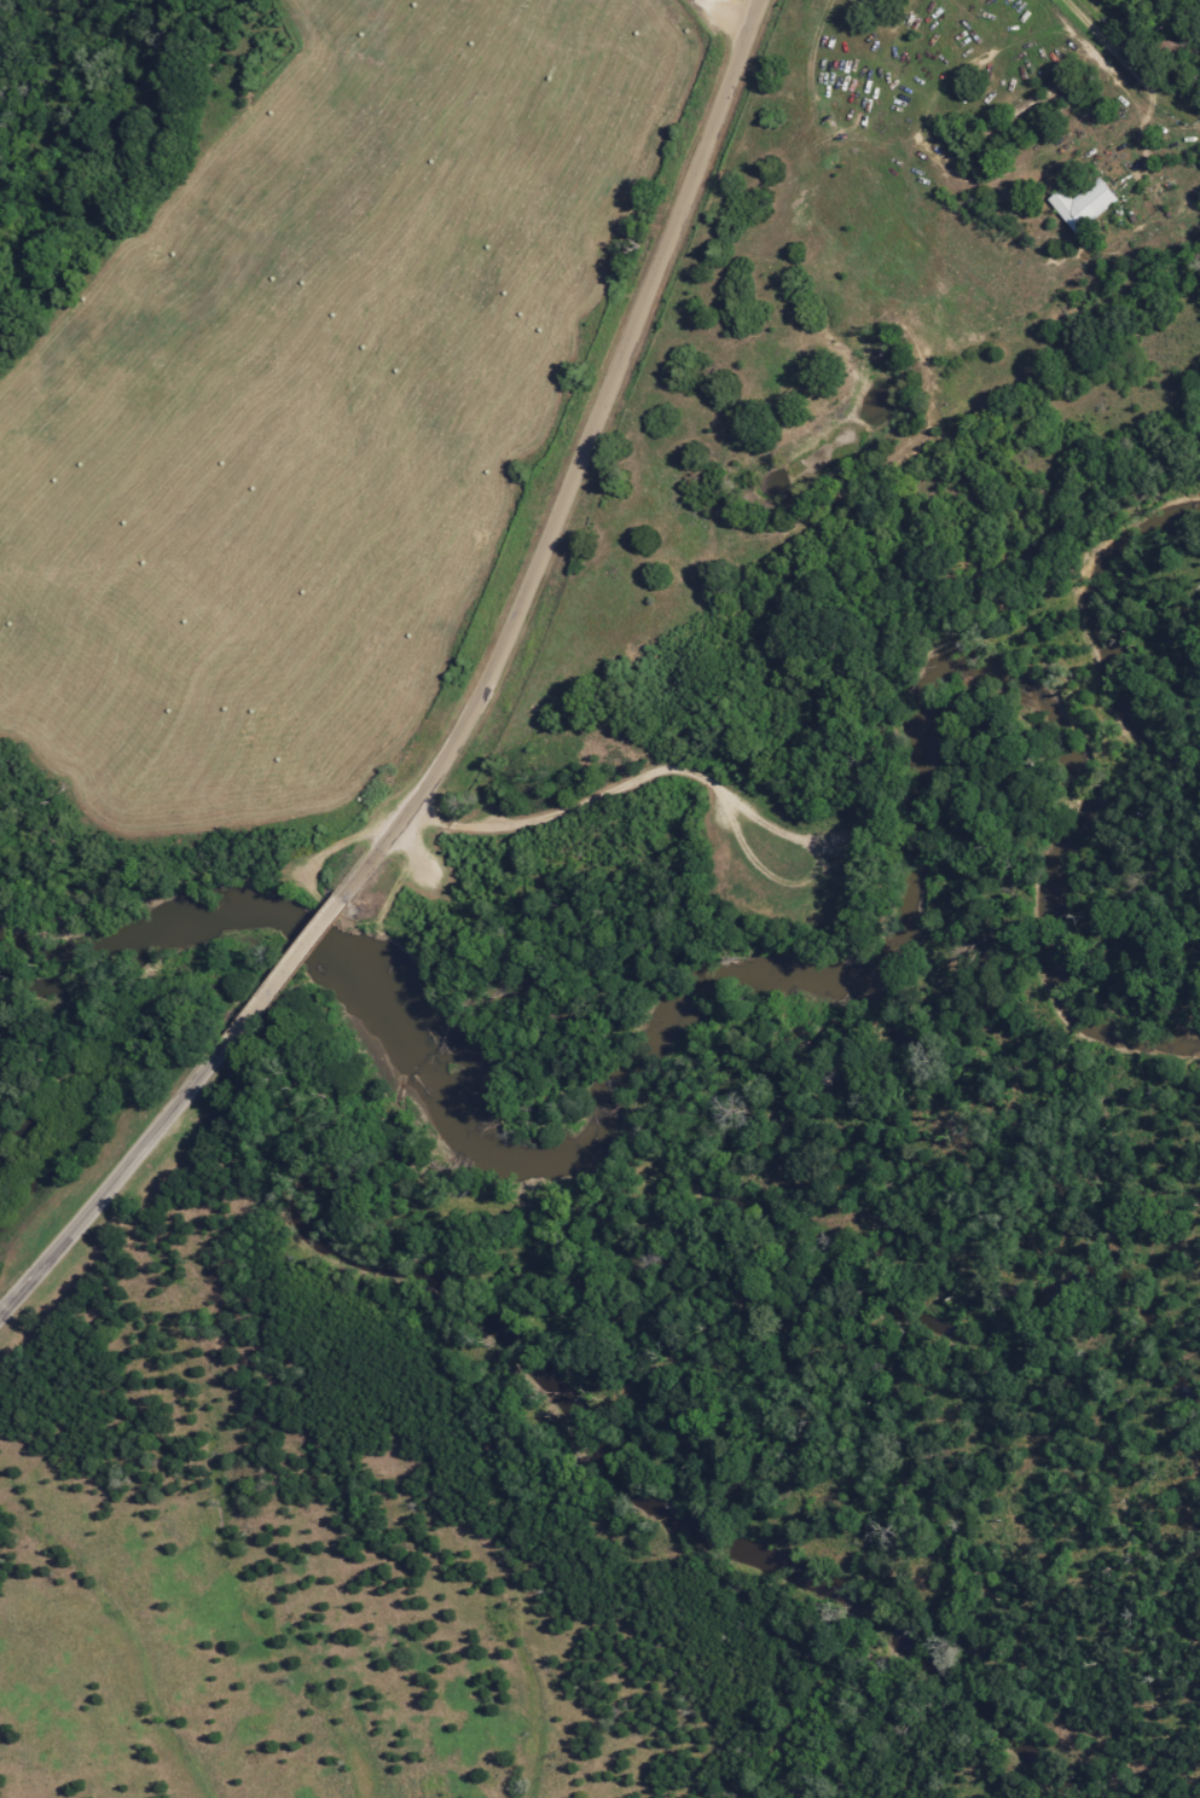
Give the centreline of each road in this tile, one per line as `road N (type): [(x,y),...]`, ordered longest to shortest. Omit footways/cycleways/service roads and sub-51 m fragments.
road 1 (residential): [(306,942),(497,622),(761,0)]
road 2 (residential): [(0,1313),(135,1159),(306,942)]

